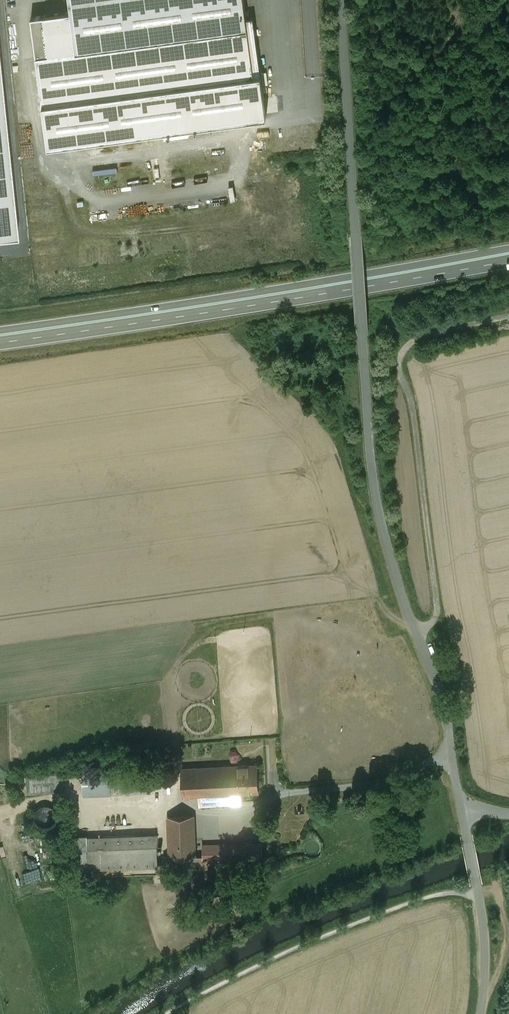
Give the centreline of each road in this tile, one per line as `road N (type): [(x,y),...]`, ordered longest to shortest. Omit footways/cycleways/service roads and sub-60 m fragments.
road 1 (unclassified): [(343,0),(381,508),(446,703),(463,804)]
road 2 (trunk): [(508,248),(0,331)]
road 3 (trunk): [(0,342),(508,261)]
road 4 (unclassified): [(463,804),(486,941),(482,1013)]

